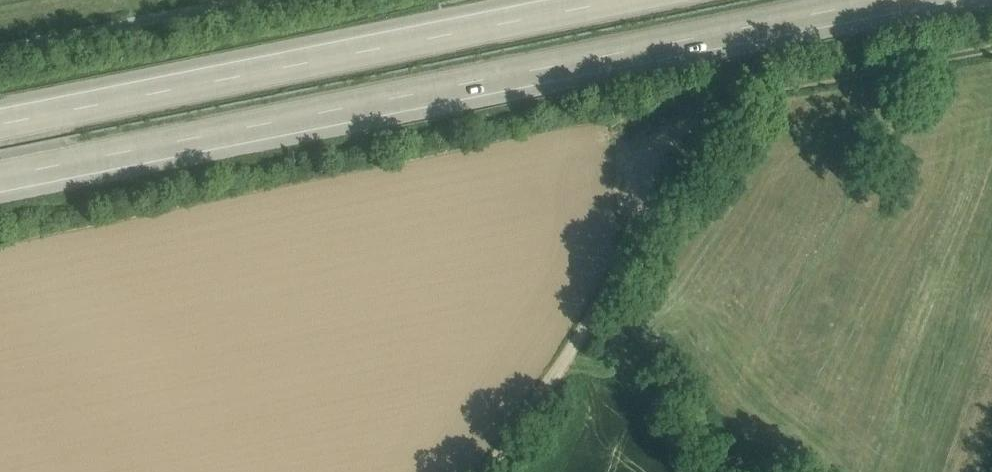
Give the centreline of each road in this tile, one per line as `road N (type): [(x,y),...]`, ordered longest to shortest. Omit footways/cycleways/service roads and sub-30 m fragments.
road 1 (motorway): [(0,177),(879,0)]
road 2 (track): [(488,471),(732,98),(991,48)]
road 3 (motorway): [(620,0),(0,125)]
road 4 (track): [(0,44),(225,0)]

